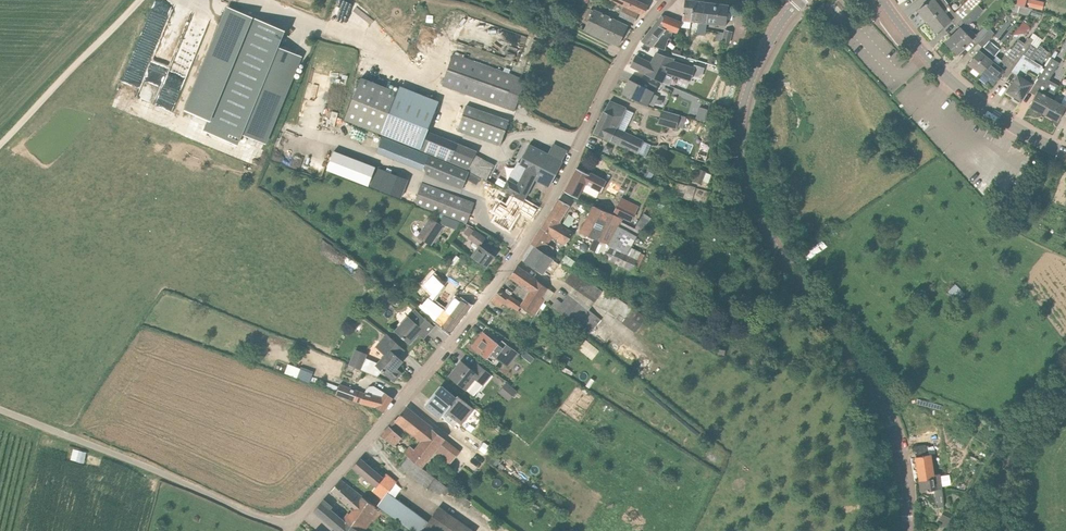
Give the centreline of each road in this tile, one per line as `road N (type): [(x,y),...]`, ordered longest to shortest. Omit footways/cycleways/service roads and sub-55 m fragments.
road 1 (residential): [(292,521),(500,276),(549,202),(626,51),(666,0)]
road 2 (tertiary): [(907,530),(905,483),(888,418),(784,263),(742,162),(742,112),(753,75),(802,0)]
road 3 (unclassified): [(0,409),(249,513),(292,521)]
road 4 (secondary): [(1065,152),(965,92),(881,0)]
road 5 (track): [(0,145),(140,0)]
road 6 (track): [(952,530),(993,456),(1065,381)]

